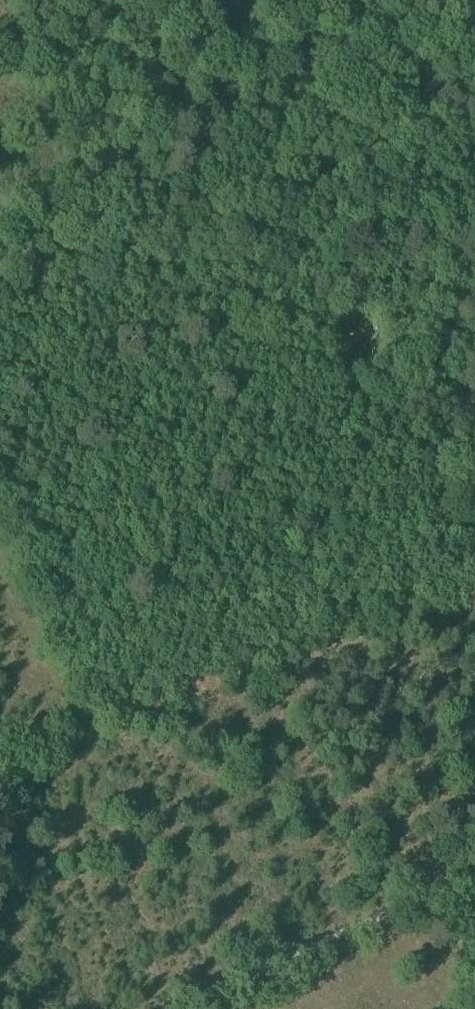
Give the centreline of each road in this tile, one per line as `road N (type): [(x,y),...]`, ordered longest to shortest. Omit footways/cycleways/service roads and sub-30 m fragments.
road 1 (track): [(0,254),(474,255)]
road 2 (track): [(472,852),(127,1008)]

